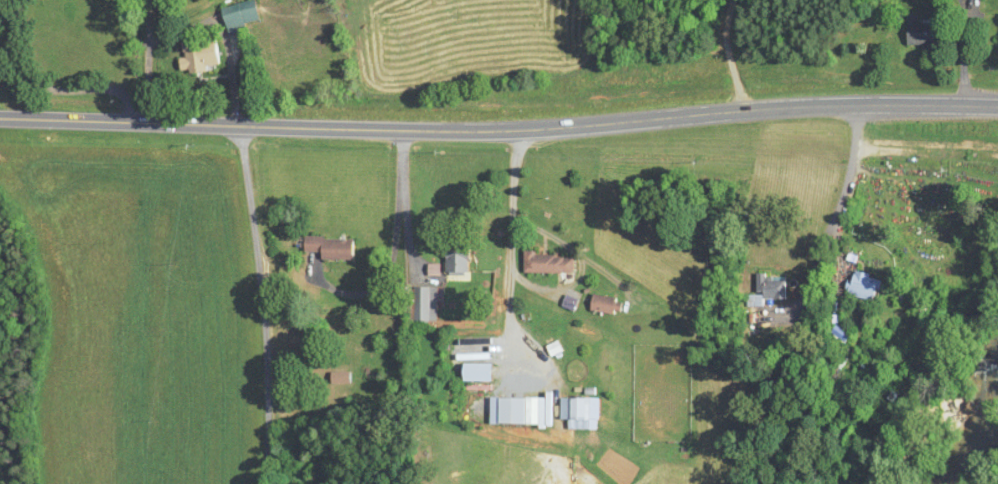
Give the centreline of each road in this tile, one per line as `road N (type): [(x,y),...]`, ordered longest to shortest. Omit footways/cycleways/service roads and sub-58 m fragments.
road 1 (primary): [(0,118),(519,131),(787,107),(997,106)]
road 2 (residential): [(239,126),(264,312),(267,483)]

